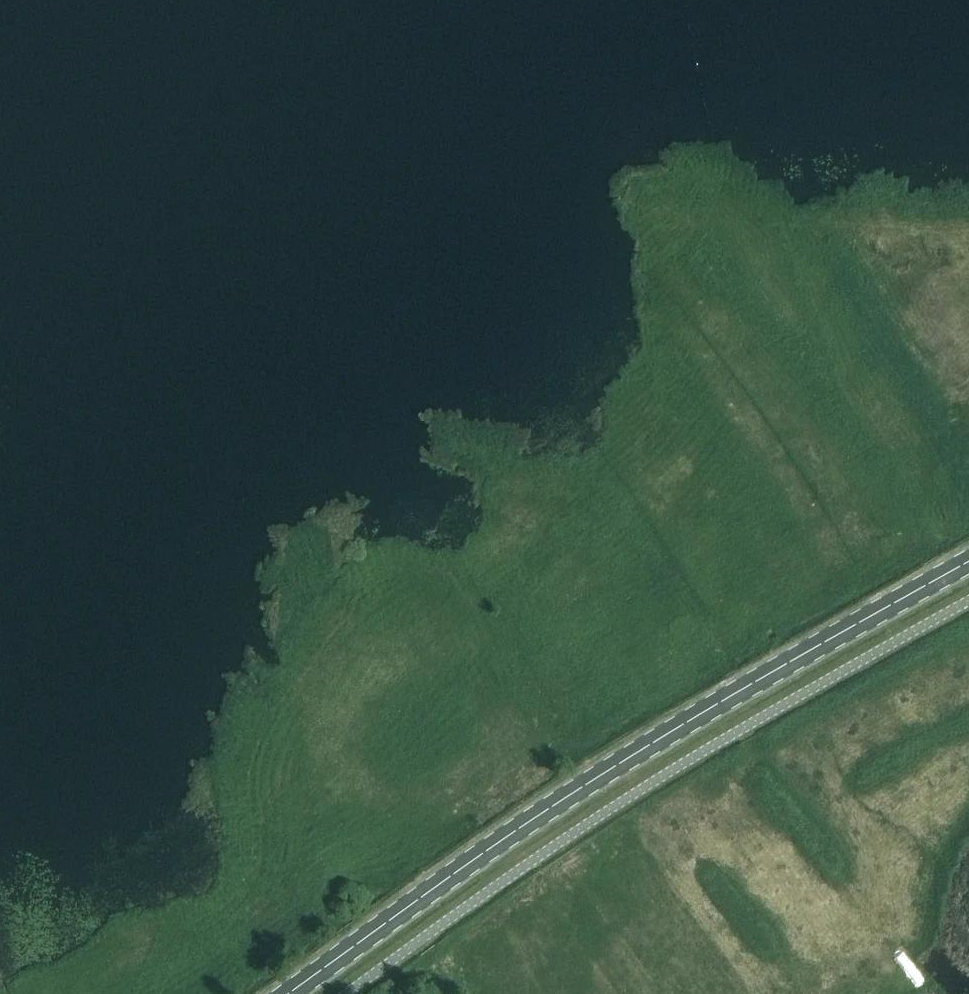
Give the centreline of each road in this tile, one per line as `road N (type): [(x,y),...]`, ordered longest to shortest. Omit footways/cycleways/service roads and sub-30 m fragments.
road 1 (primary): [(285,993),(577,788),(968,560)]

